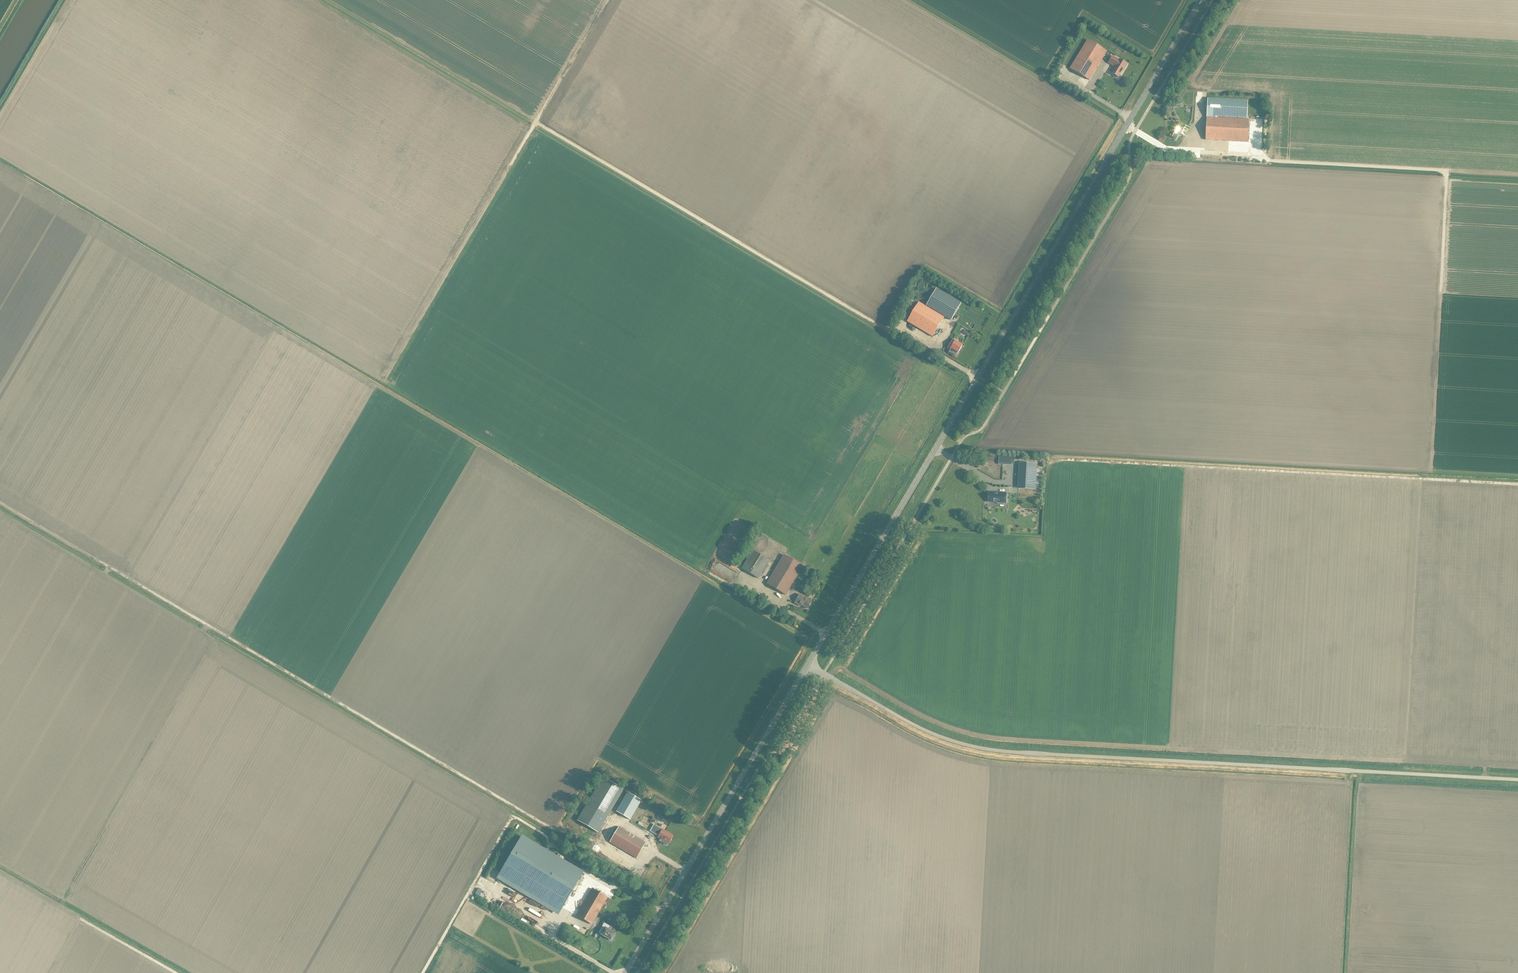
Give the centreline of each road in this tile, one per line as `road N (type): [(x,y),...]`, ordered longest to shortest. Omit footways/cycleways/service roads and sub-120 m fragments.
road 1 (tertiary): [(806,666),(1201,0)]
road 2 (unclassified): [(1517,782),(988,751),(942,738),(806,666)]
road 3 (tertiary): [(625,972),(806,666)]
road 4 (track): [(422,972),(511,819),(548,839)]

